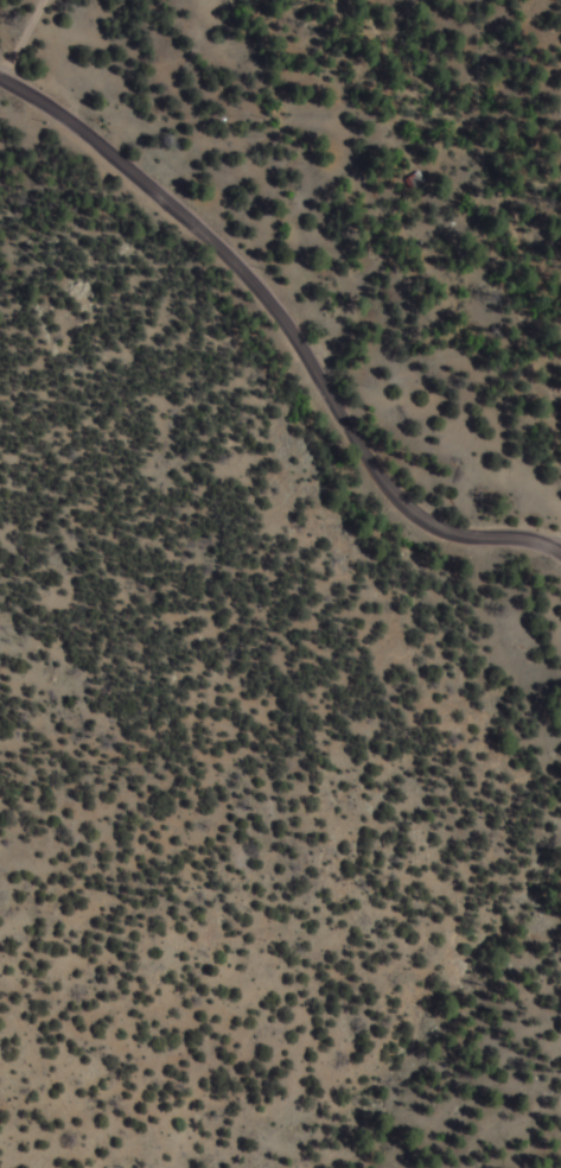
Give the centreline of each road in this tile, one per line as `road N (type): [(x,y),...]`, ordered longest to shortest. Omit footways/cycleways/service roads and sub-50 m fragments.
road 1 (residential): [(350,434),(234,254),(0,78)]
road 2 (track): [(560,555),(517,537),(461,535),(414,513),(350,434)]

